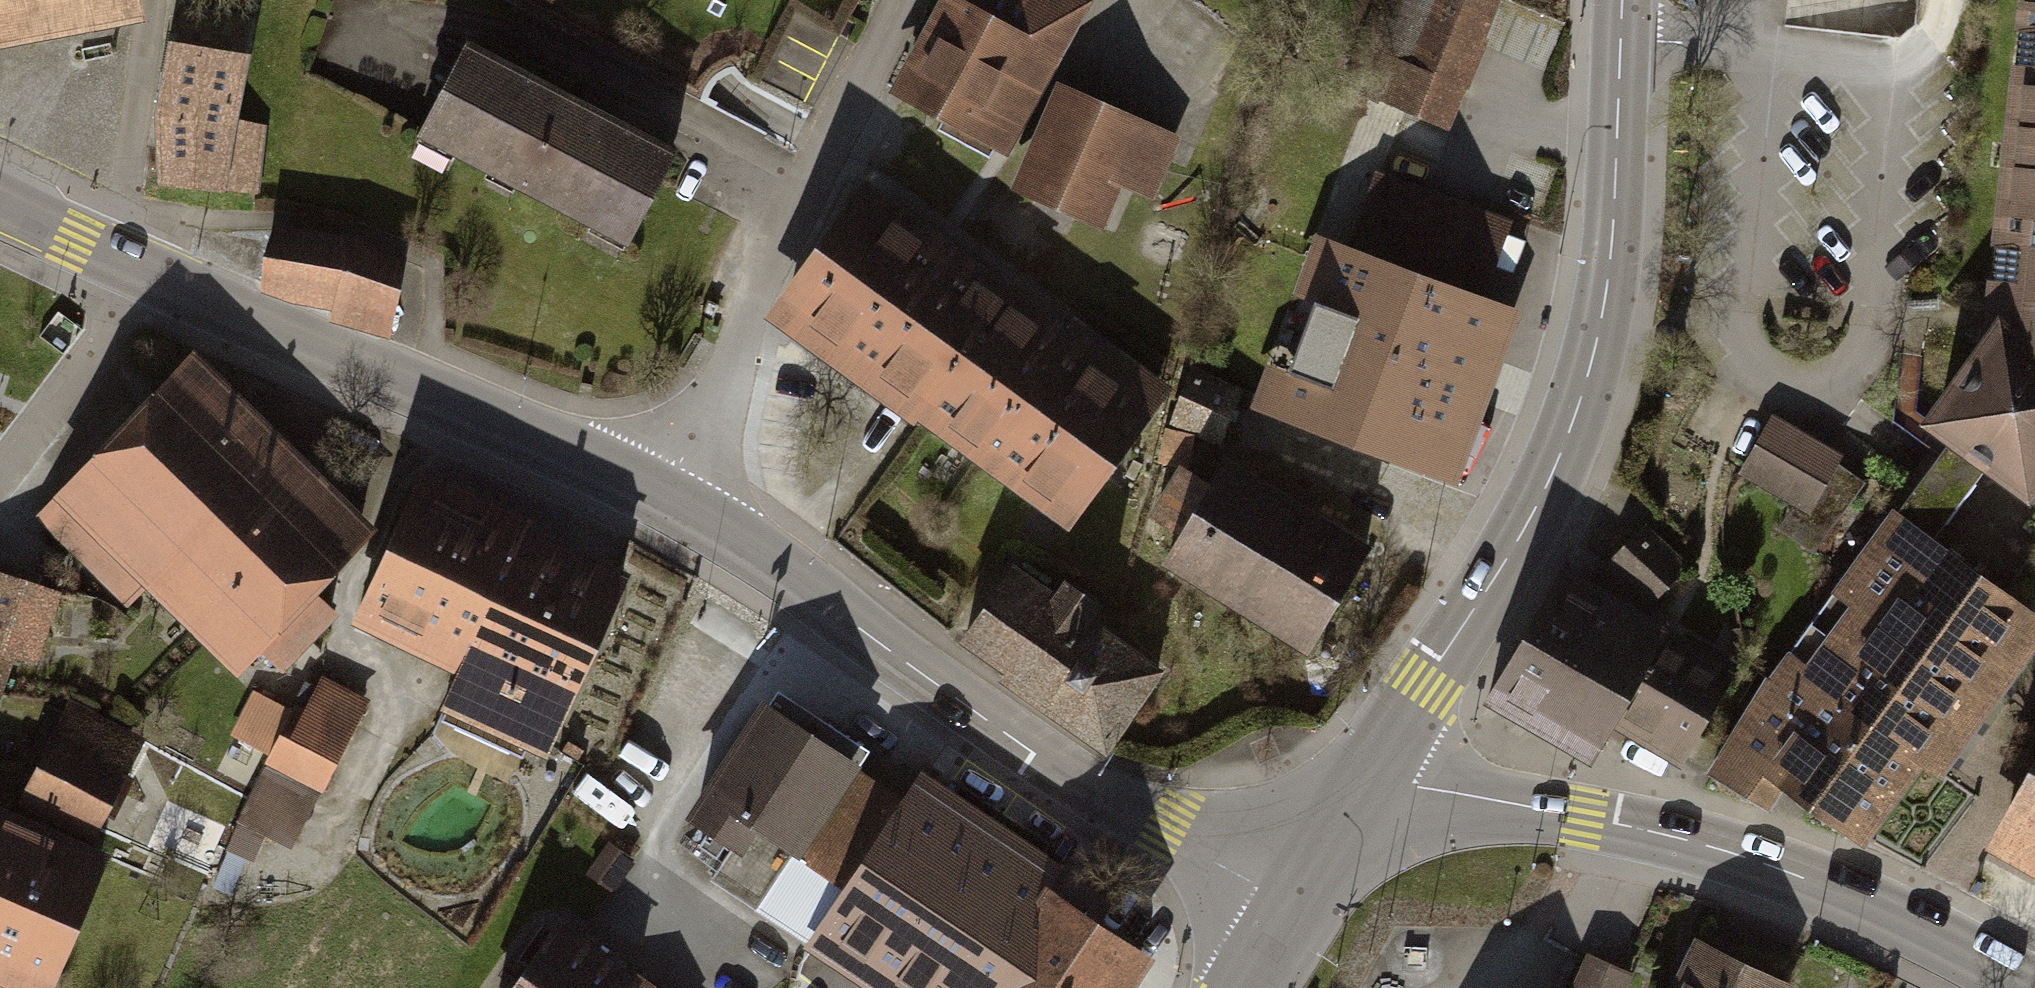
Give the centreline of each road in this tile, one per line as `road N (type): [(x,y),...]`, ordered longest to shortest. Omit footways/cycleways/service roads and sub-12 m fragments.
road 1 (tertiary): [(1628,0),(1614,260),(1567,460),(1380,769)]
road 2 (residential): [(1285,904),(1091,795),(665,501)]
road 3 (tertiary): [(1380,769),(1418,793),(1715,849),(1934,941),(2016,987)]
road 4 (residential): [(665,501),(138,267)]
road 5 (residential): [(900,0),(768,260),(721,408),(665,501)]
road 6 (residential): [(0,479),(87,362),(138,267)]
road 7 (tertiary): [(1380,769),(1285,904)]
road 8 (residential): [(138,267),(0,206)]

